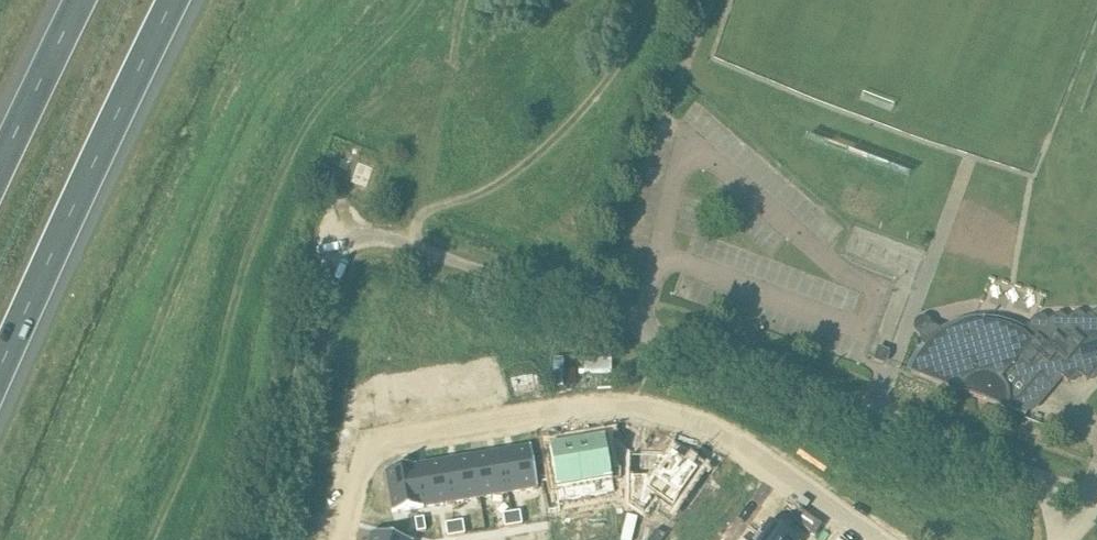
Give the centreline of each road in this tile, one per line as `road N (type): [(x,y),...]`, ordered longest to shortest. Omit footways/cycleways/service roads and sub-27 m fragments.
road 1 (residential): [(1074,492),(392,236),(333,257)]
road 2 (residential): [(342,539),(355,489),(376,455),(413,435),(596,410),(637,411),(741,447),(869,539)]
road 3 (motorway): [(0,373),(172,0)]
road 4 (motorway): [(77,0),(0,167)]

